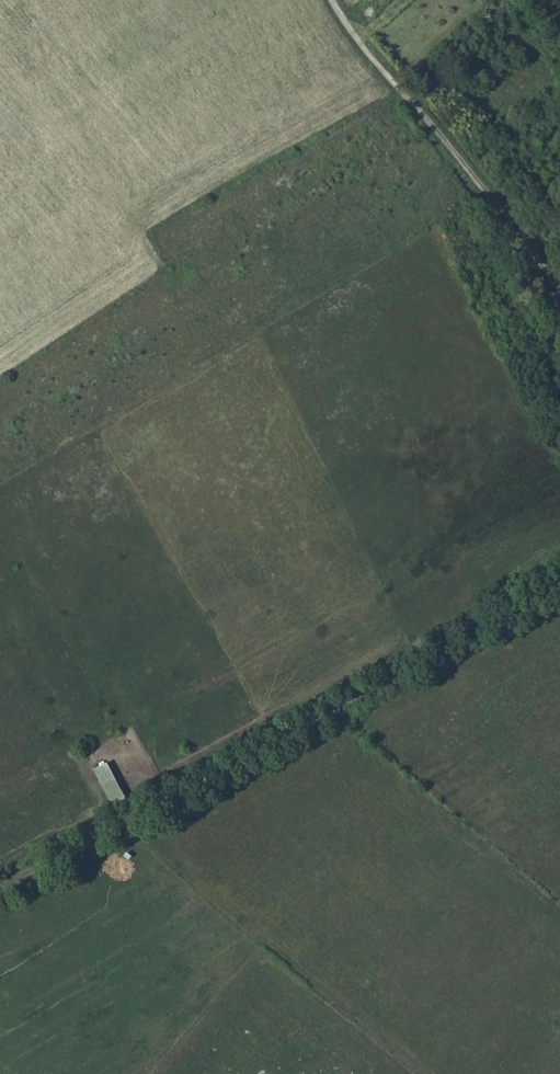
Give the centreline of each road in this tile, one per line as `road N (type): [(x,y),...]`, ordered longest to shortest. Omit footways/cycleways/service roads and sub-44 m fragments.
road 1 (track): [(0,888),(559,583)]
road 2 (track): [(329,0),(559,293)]

